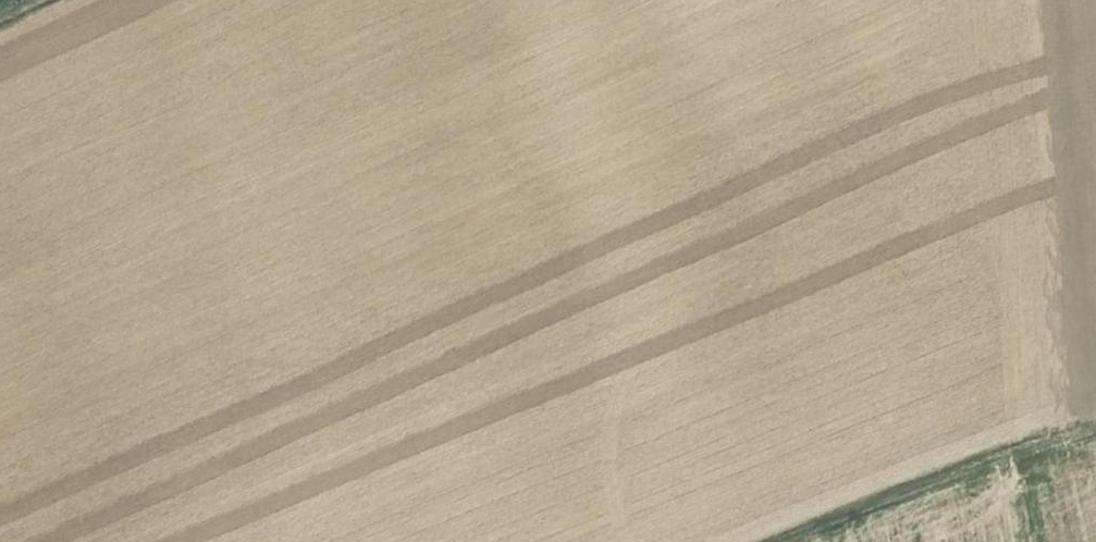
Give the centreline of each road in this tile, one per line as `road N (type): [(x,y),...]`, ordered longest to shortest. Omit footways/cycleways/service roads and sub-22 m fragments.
road 1 (track): [(1095,411),(773,541)]

